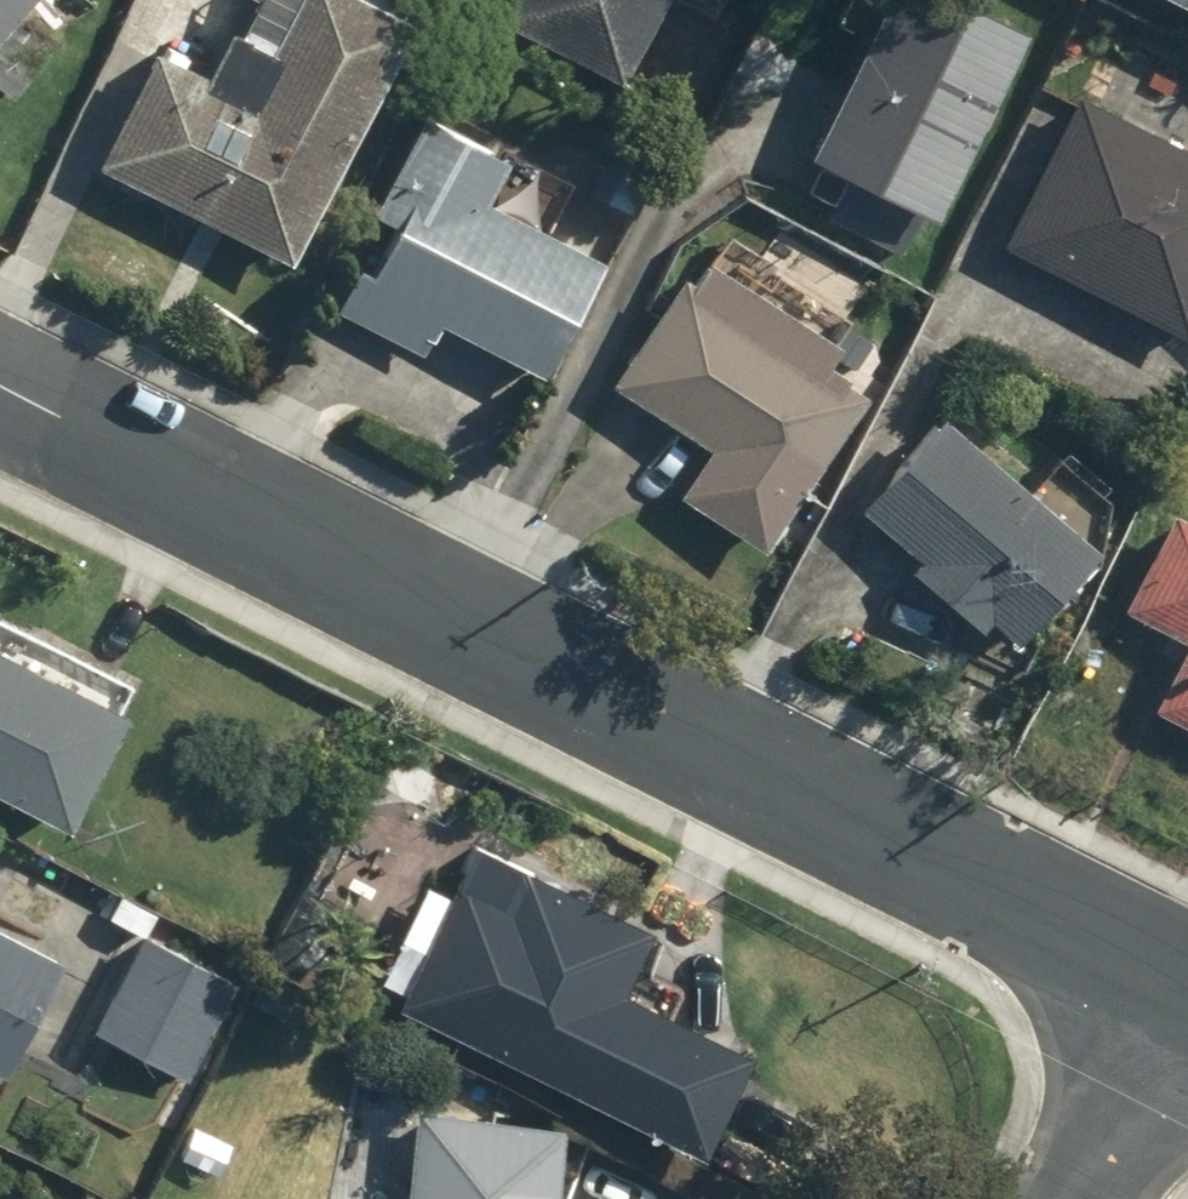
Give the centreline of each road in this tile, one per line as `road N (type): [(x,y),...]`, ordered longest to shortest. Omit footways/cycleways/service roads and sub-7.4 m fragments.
road 1 (residential): [(0,386),(1187,986)]
road 2 (residential): [(1187,990),(1082,1198)]

